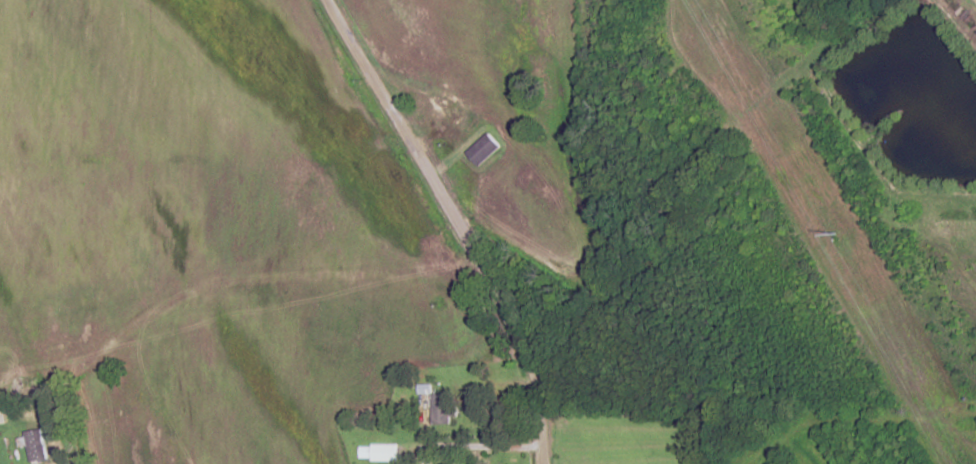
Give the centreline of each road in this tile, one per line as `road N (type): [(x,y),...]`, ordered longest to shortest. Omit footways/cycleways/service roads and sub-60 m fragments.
road 1 (residential): [(537,463),(535,397),(511,314),(329,0)]
road 2 (residential): [(475,250),(447,267),(411,272),(191,289),(39,393)]

